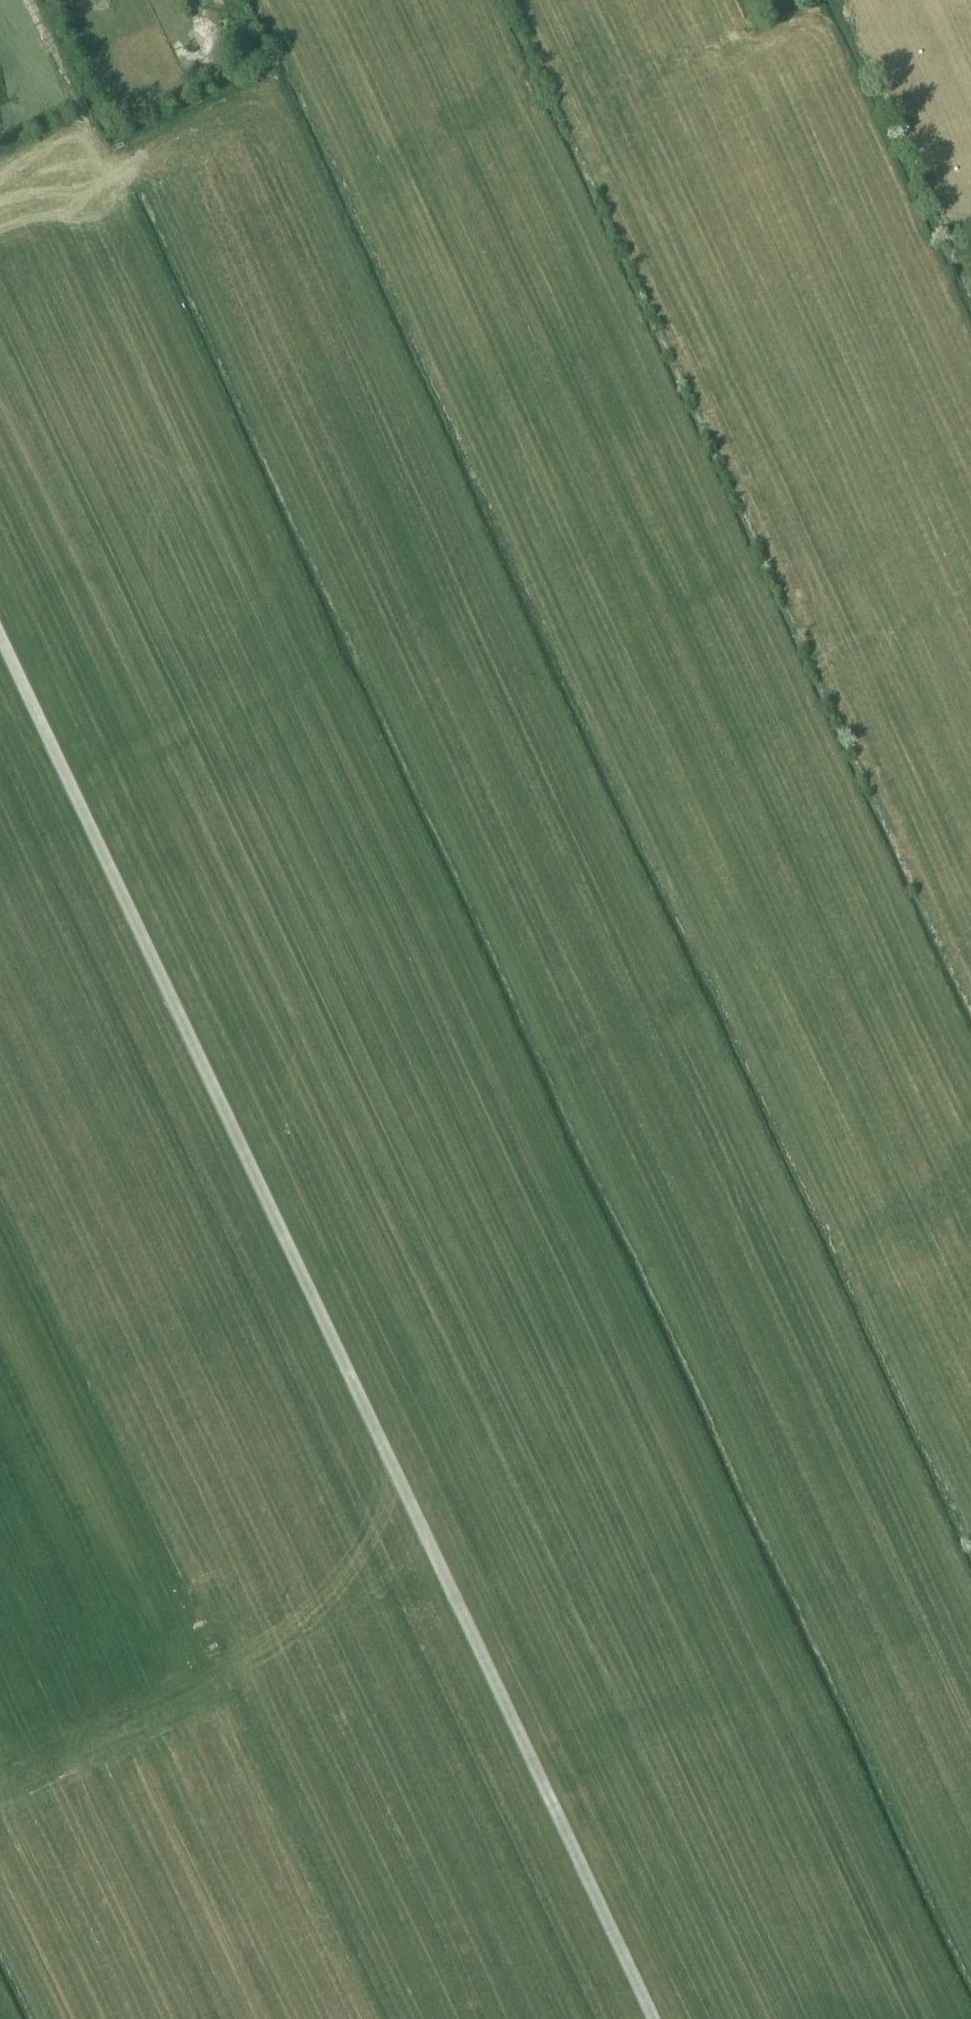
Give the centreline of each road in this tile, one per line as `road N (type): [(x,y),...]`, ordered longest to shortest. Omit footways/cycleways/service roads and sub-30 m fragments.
road 1 (track): [(0,634),(654,2018)]

